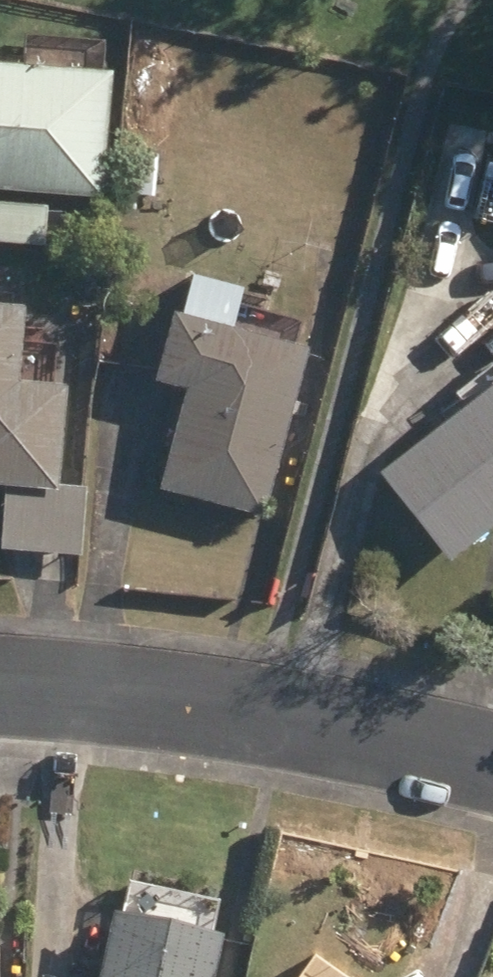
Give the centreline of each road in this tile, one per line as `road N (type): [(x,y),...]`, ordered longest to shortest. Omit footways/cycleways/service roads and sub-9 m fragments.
road 1 (residential): [(0,680),(297,716),(492,759)]

